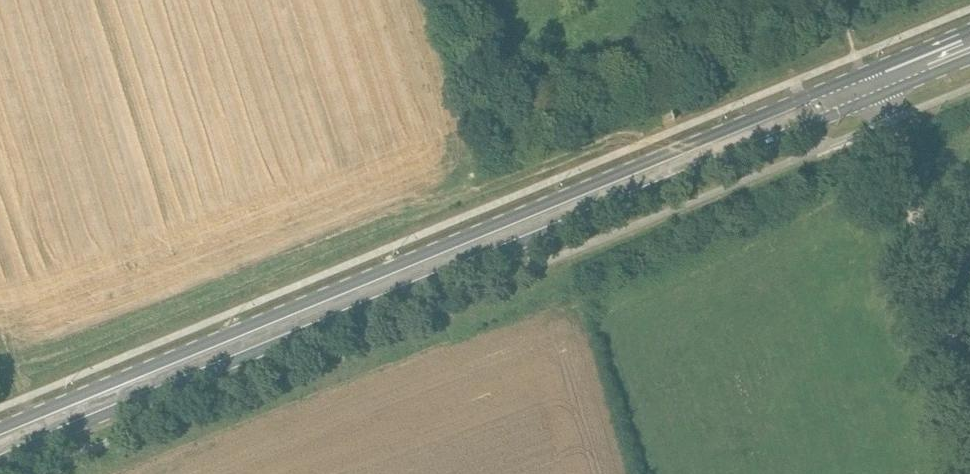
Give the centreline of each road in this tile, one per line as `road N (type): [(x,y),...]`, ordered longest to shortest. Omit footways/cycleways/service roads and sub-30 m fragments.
road 1 (primary): [(0,461),(969,57)]
road 2 (primary): [(969,28),(0,428)]

